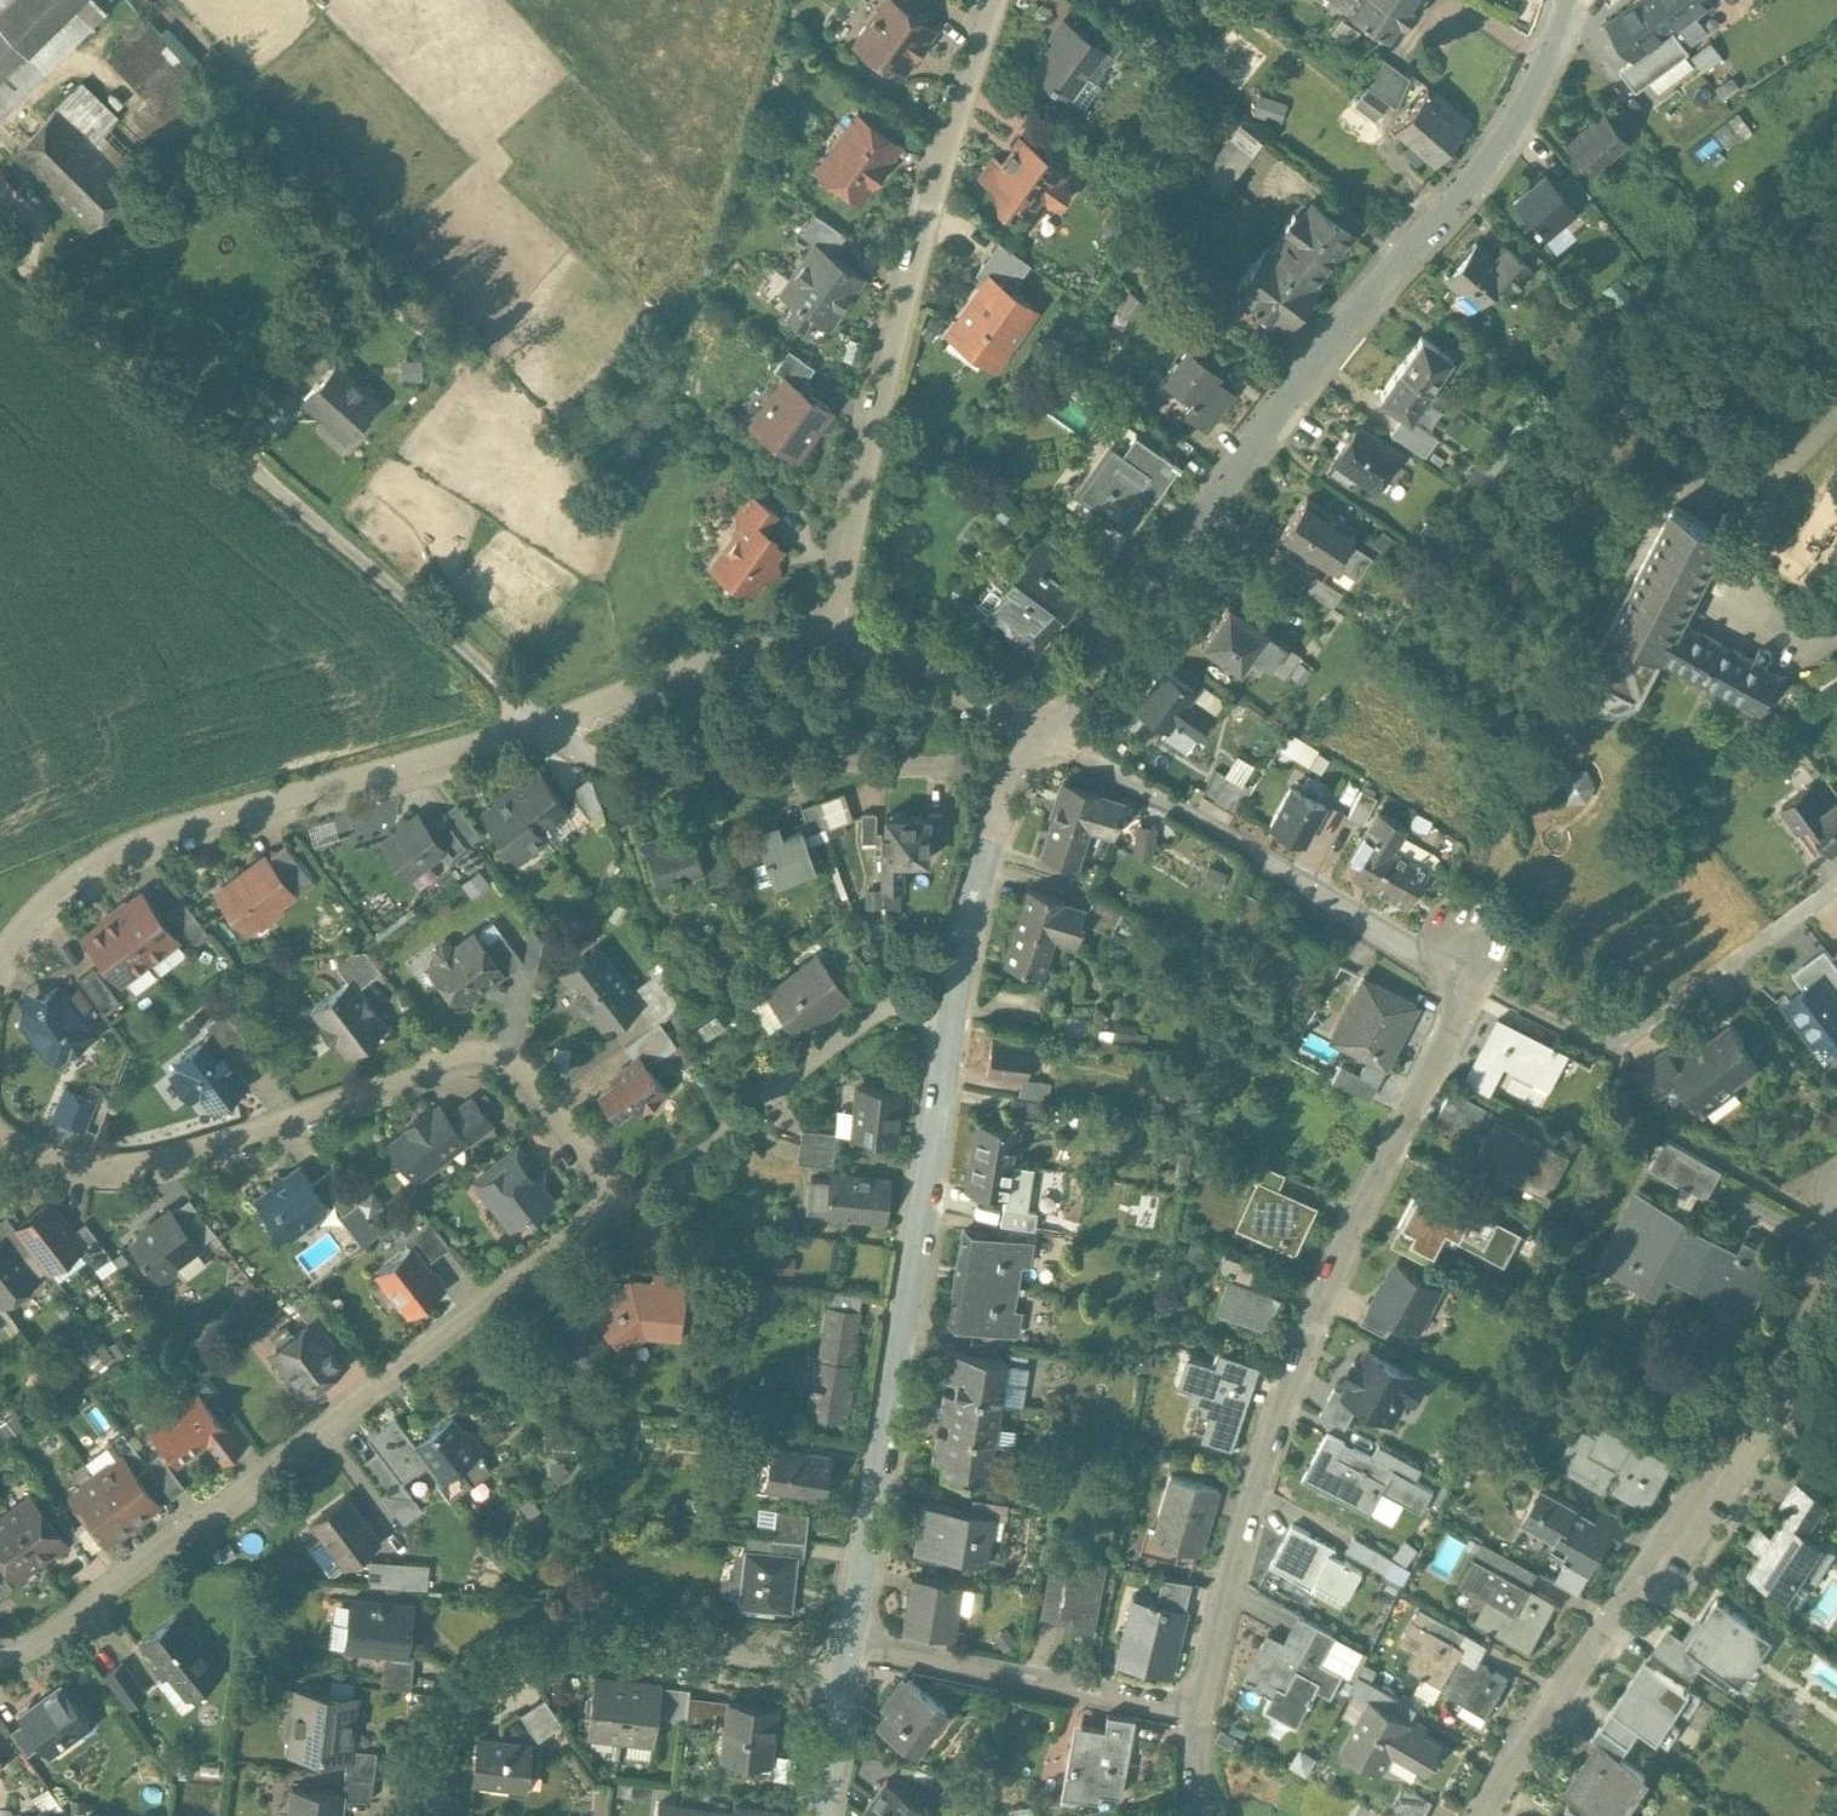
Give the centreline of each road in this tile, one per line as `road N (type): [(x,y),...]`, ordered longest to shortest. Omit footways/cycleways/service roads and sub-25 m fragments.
road 1 (residential): [(0,1647),(37,1639),(104,1595),(252,1467),(620,1198),(536,1078),(487,1060),(237,1137),(108,1161),(0,1123)]
road 2 (residential): [(1563,0),(1515,116),(1260,429),(1087,688),(1039,737)]
road 3 (residential): [(1,946),(87,877),(205,824),(557,722),(682,664),(834,630)]
road 4 (residential): [(1182,1703),(1279,1398),(1483,971)]
road 5 (residential): [(1836,1220),(1720,1456),(1490,1778),(1475,1815)]
road 6 (residential): [(944,995),(852,1651)]
road 7 (residential): [(993,0),(859,450),(834,630)]
road 8 (residential): [(406,1815),(408,1791),(460,1680),(520,1651),(577,1640),(852,1651)]
road 9 (residential): [(1039,737),(1483,971)]
road 10 (residential): [(852,1651),(1182,1703)]
road 11 (residential): [(703,1144),(906,997),(944,995)]
road 12 (residential): [(1039,737),(959,924),(944,995)]
road 13 (residential): [(834,630),(974,683),(1039,737)]
road 14 (residential): [(852,1651),(820,1815)]

